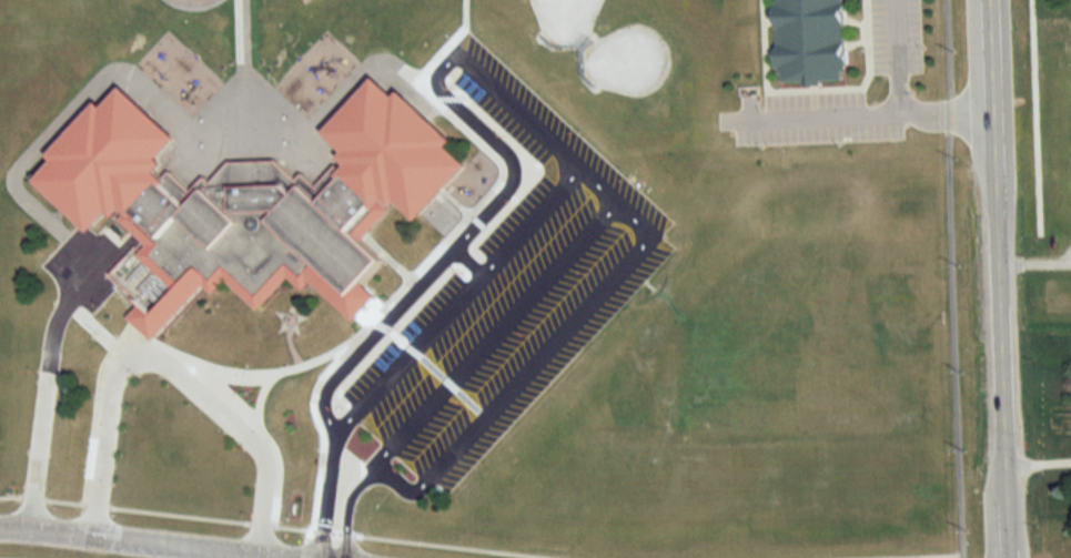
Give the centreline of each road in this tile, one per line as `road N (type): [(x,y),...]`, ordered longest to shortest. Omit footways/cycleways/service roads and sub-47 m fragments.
road 1 (tertiary): [(987,0),(1006,557)]
road 2 (residential): [(284,557),(0,527)]

